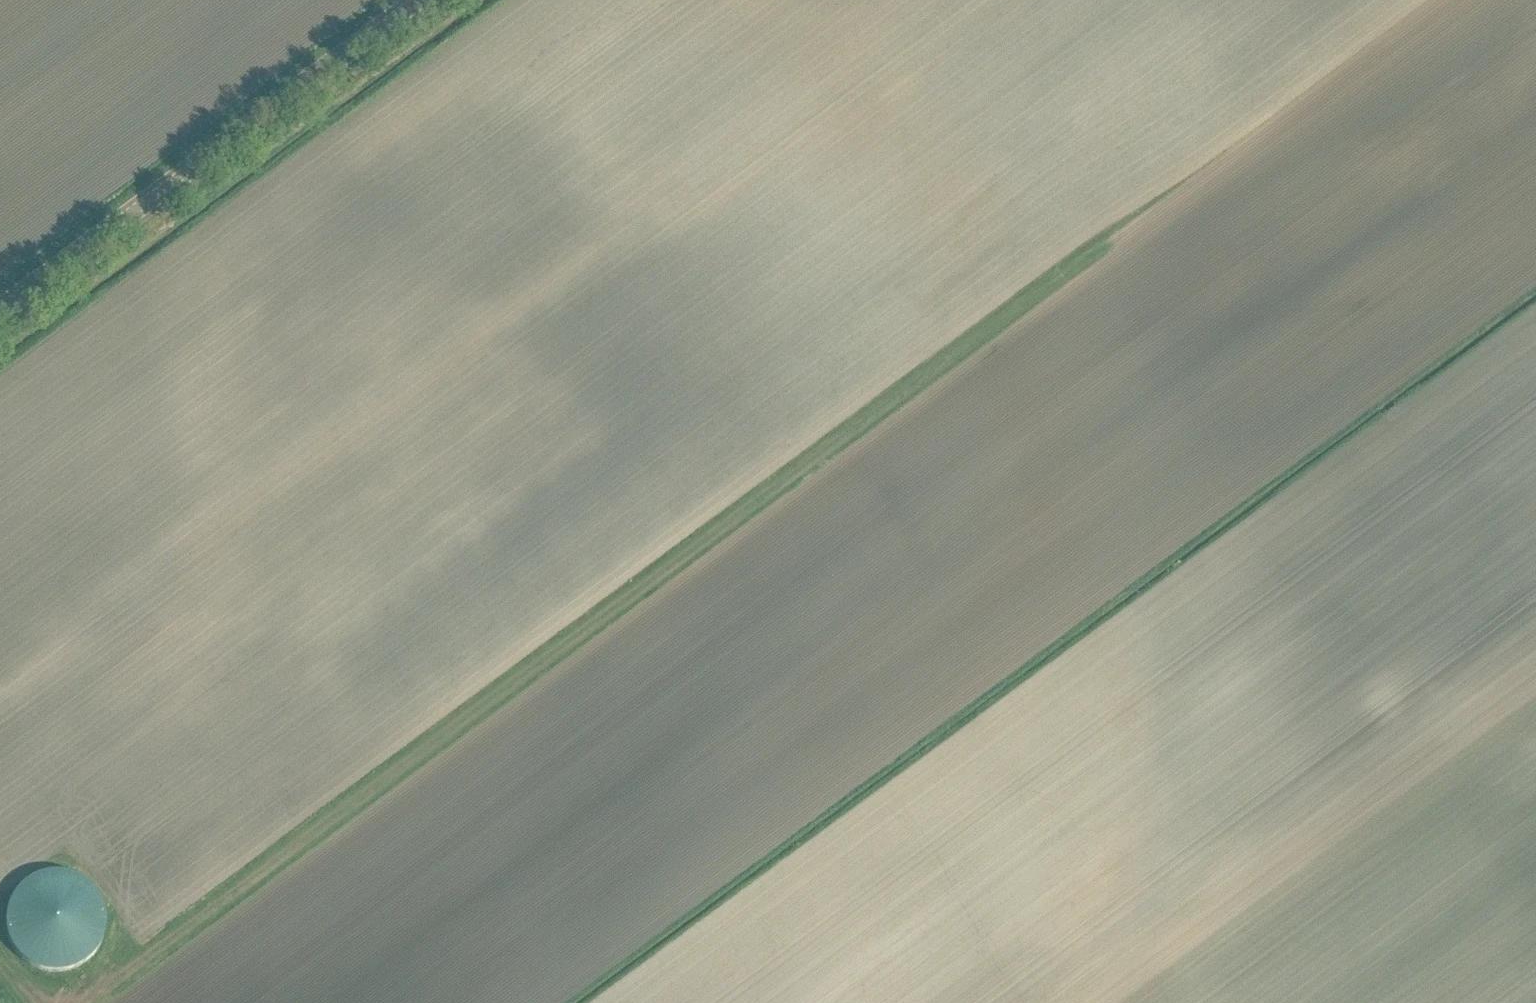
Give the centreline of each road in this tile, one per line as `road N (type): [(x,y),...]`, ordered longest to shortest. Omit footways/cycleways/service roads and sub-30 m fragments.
road 1 (tertiary): [(0,313),(420,0)]

